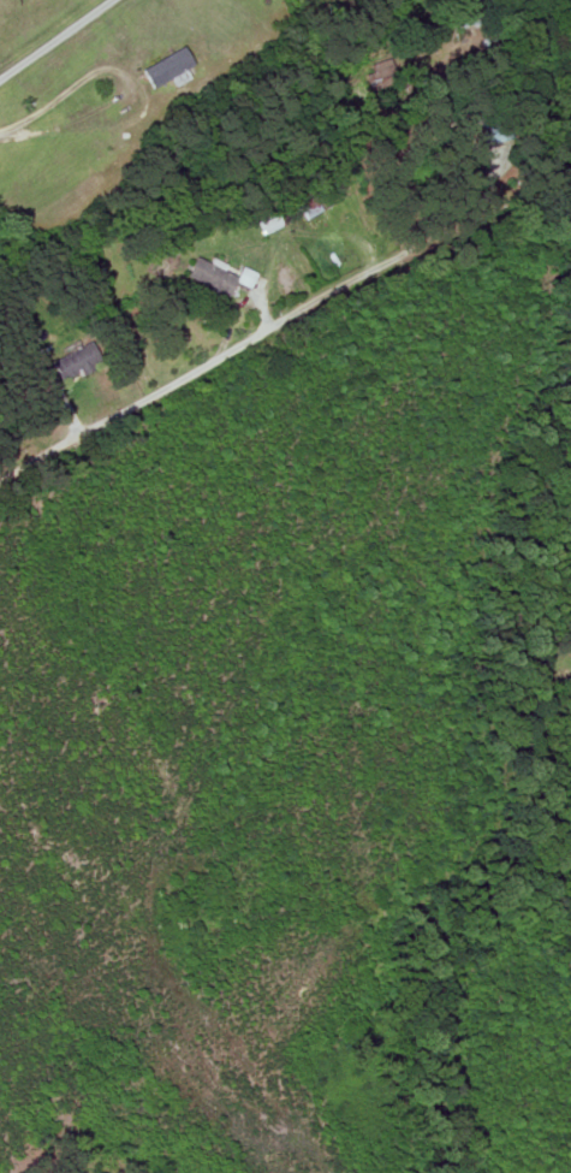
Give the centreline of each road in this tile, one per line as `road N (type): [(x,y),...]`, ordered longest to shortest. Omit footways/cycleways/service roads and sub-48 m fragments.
road 1 (residential): [(0,481),(399,256)]
road 2 (residential): [(0,83),(114,0)]

